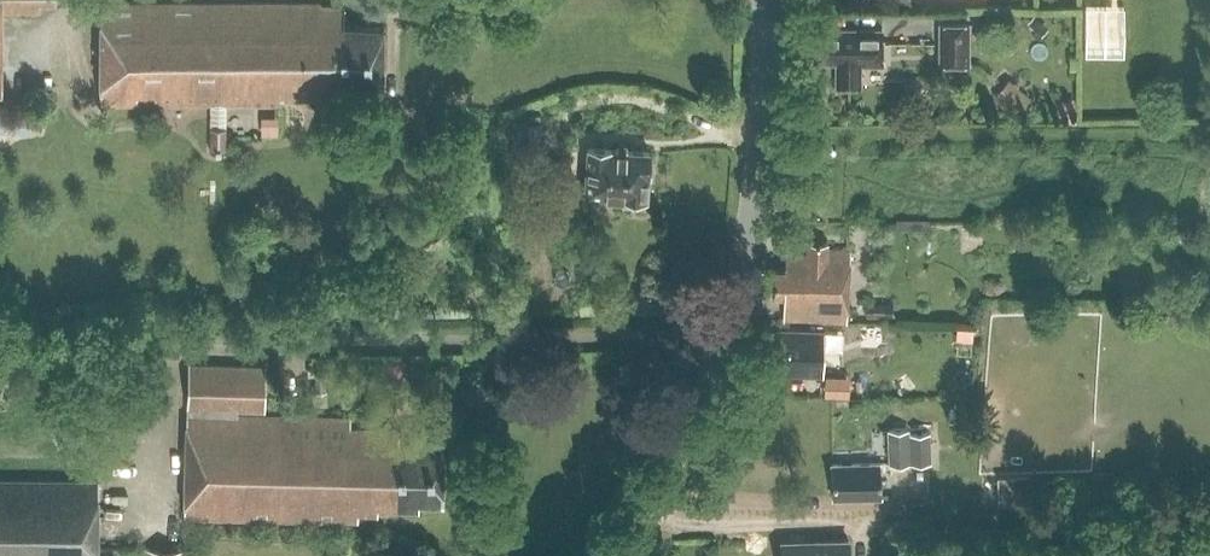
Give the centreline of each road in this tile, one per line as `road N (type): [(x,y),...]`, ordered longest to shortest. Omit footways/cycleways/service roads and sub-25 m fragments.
road 1 (tertiary): [(615,555),(701,409),(744,281),(766,0)]

